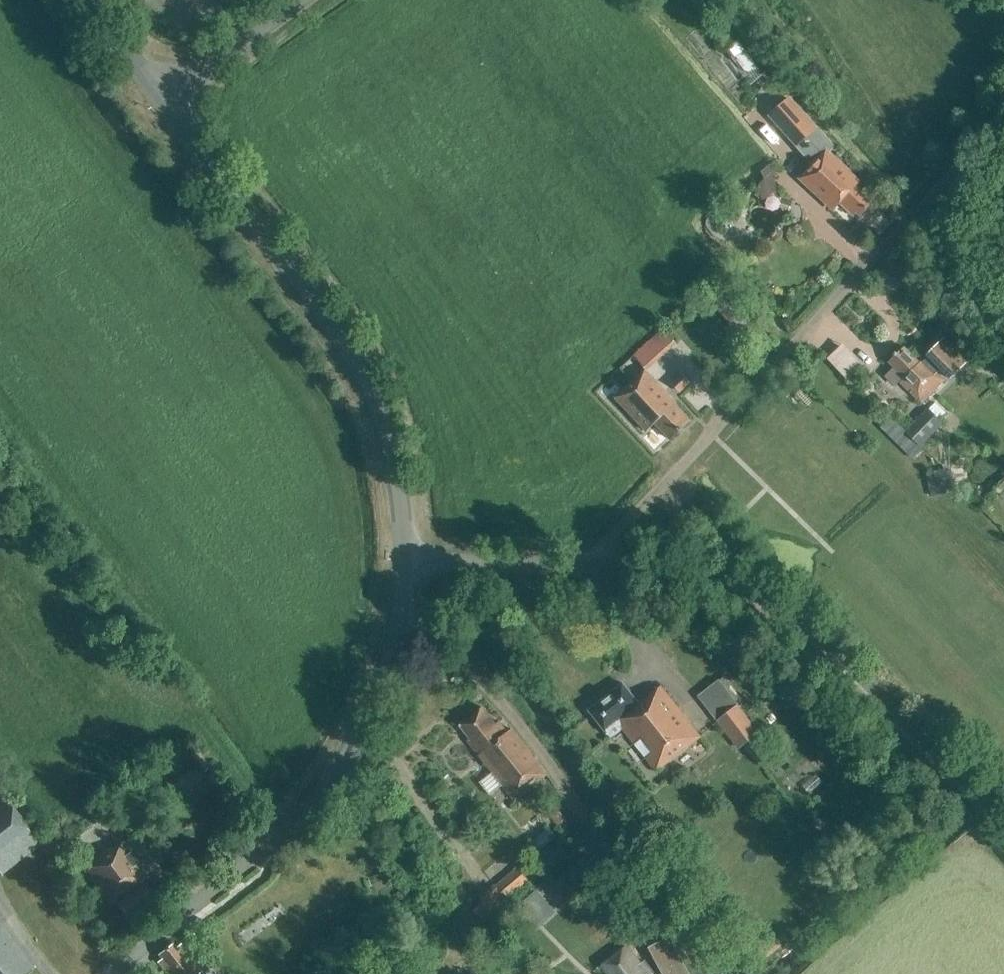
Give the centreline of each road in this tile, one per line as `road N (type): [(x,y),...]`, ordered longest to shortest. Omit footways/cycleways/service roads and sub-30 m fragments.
road 1 (unclassified): [(403,556),(668,565),(741,587),(787,613),(871,683),(1003,829)]
road 2 (track): [(595,559),(1003,103)]
road 3 (tertiary): [(111,973),(287,821),(342,753),(375,694),(399,610),(403,556)]
road 4 (tertiary): [(403,556),(385,419),(358,364),(164,102)]
road 5 (track): [(399,610),(465,658),(534,732),(586,816),(708,973)]
road 6 (unclassified): [(164,102),(294,0)]
road 7 (tertiary): [(164,102),(80,0)]

